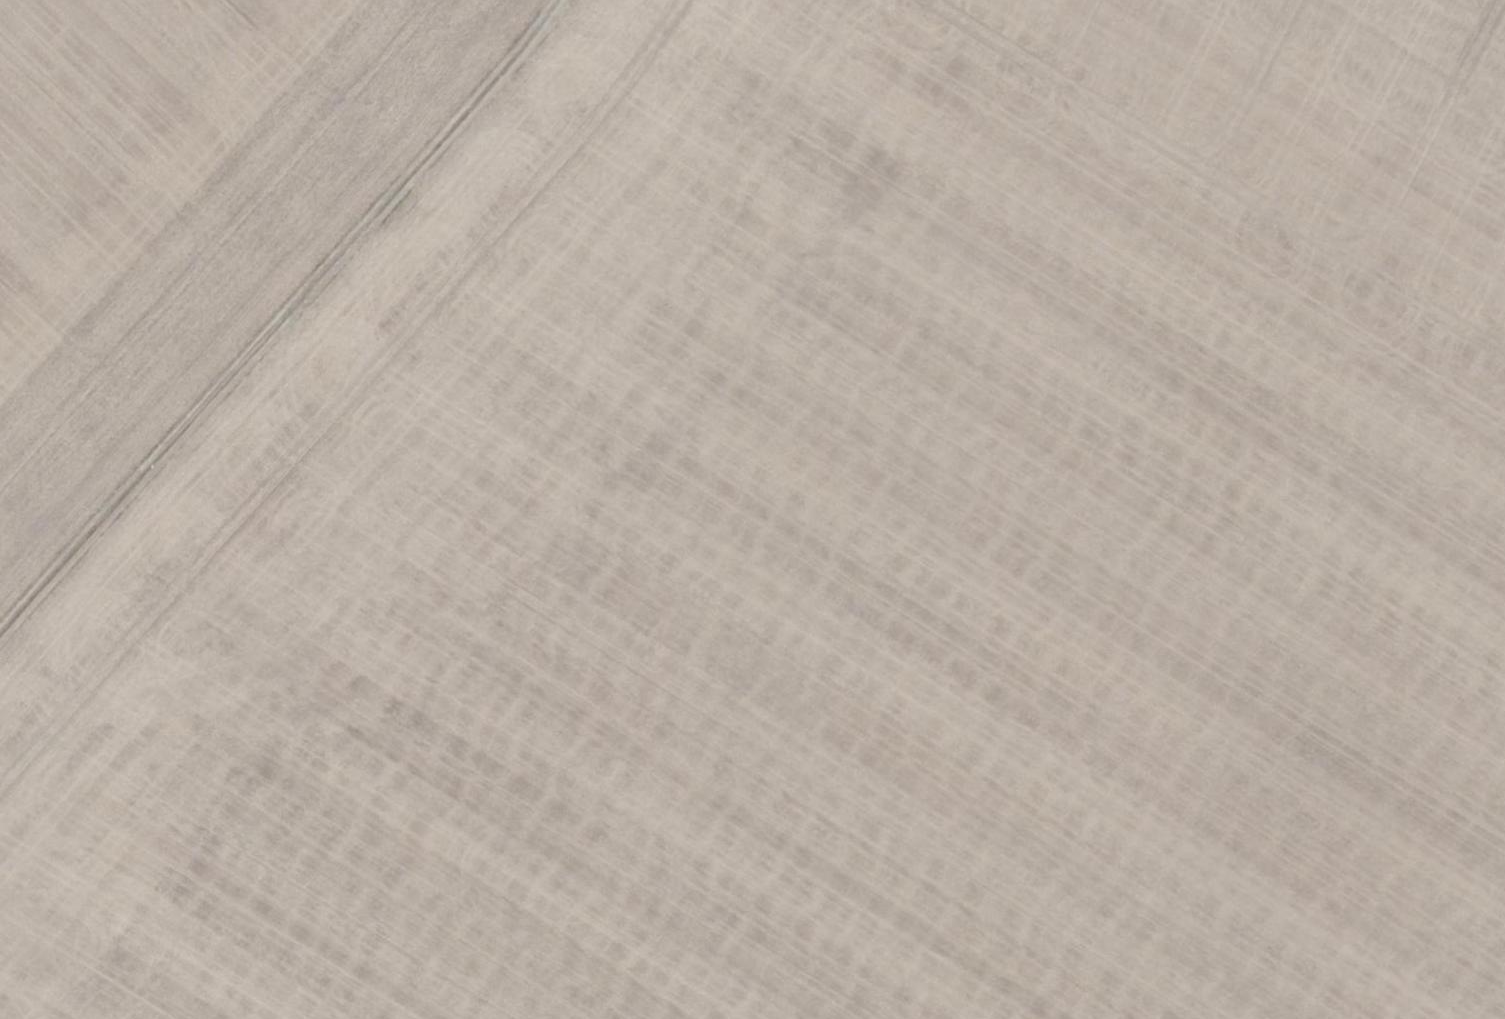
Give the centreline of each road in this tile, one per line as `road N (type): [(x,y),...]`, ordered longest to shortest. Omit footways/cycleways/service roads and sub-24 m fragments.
road 1 (track): [(589,0),(0,675)]

